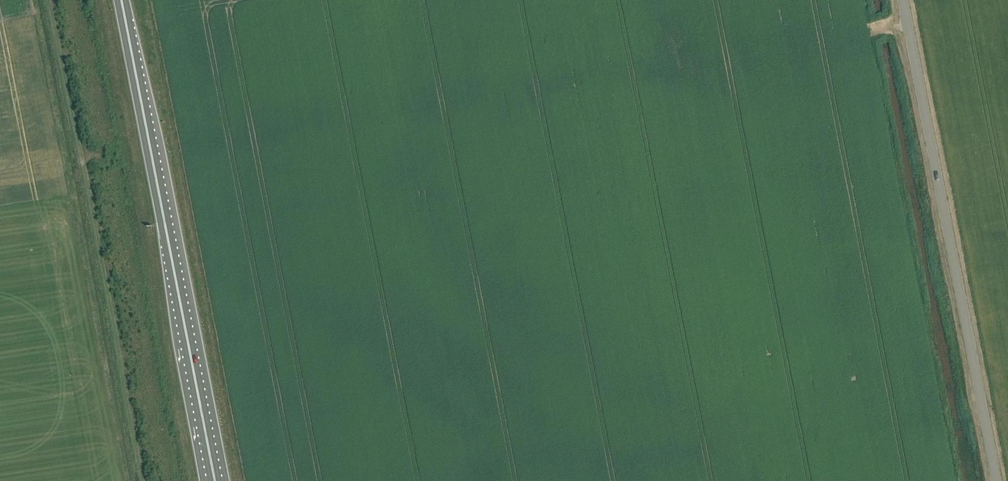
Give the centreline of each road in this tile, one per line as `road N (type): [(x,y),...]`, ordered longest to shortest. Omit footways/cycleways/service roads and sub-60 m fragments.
road 1 (unclassified): [(997,480),(904,0)]
road 2 (trunk): [(215,480),(122,0)]

